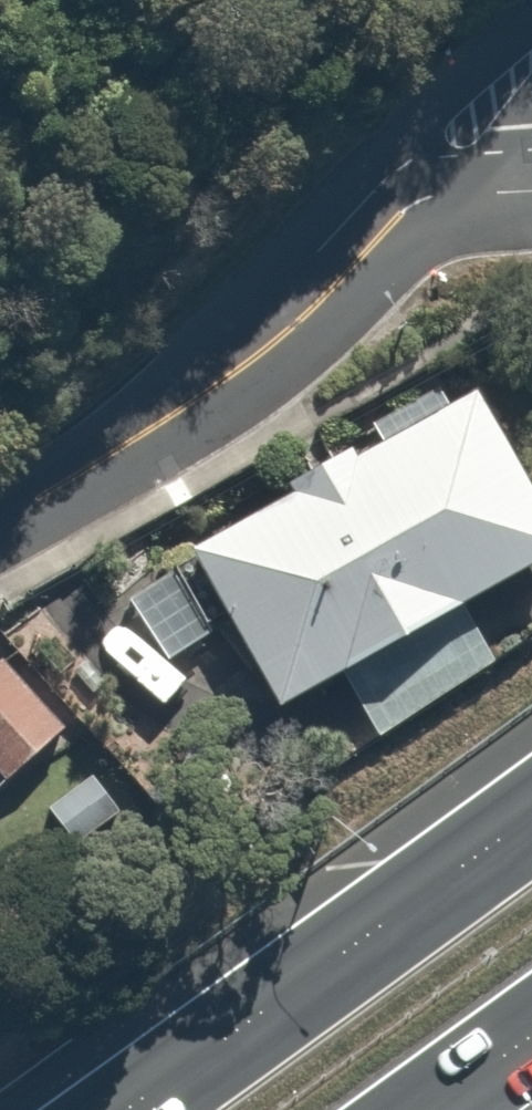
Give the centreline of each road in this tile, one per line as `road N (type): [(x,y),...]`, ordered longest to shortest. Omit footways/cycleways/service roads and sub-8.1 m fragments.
road 1 (residential): [(0,520),(242,368),(316,308),(413,206),(452,194)]
road 2 (trunk): [(125,1109),(531,813)]
road 3 (residential): [(531,69),(475,125),(452,194)]
road 4 (trunk): [(531,1035),(427,1109)]

